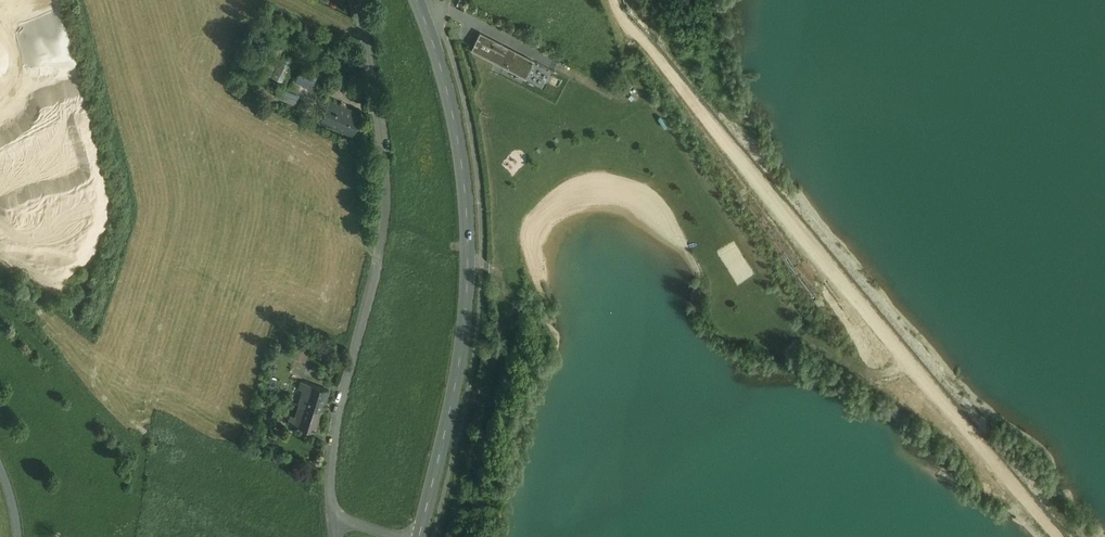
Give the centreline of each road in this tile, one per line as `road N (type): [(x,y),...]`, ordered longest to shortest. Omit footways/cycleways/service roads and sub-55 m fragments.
road 1 (tertiary): [(419,536),(461,356),(469,260),(450,96),(418,0)]
road 2 (residential): [(360,0),(388,216),(335,446),(333,515)]

